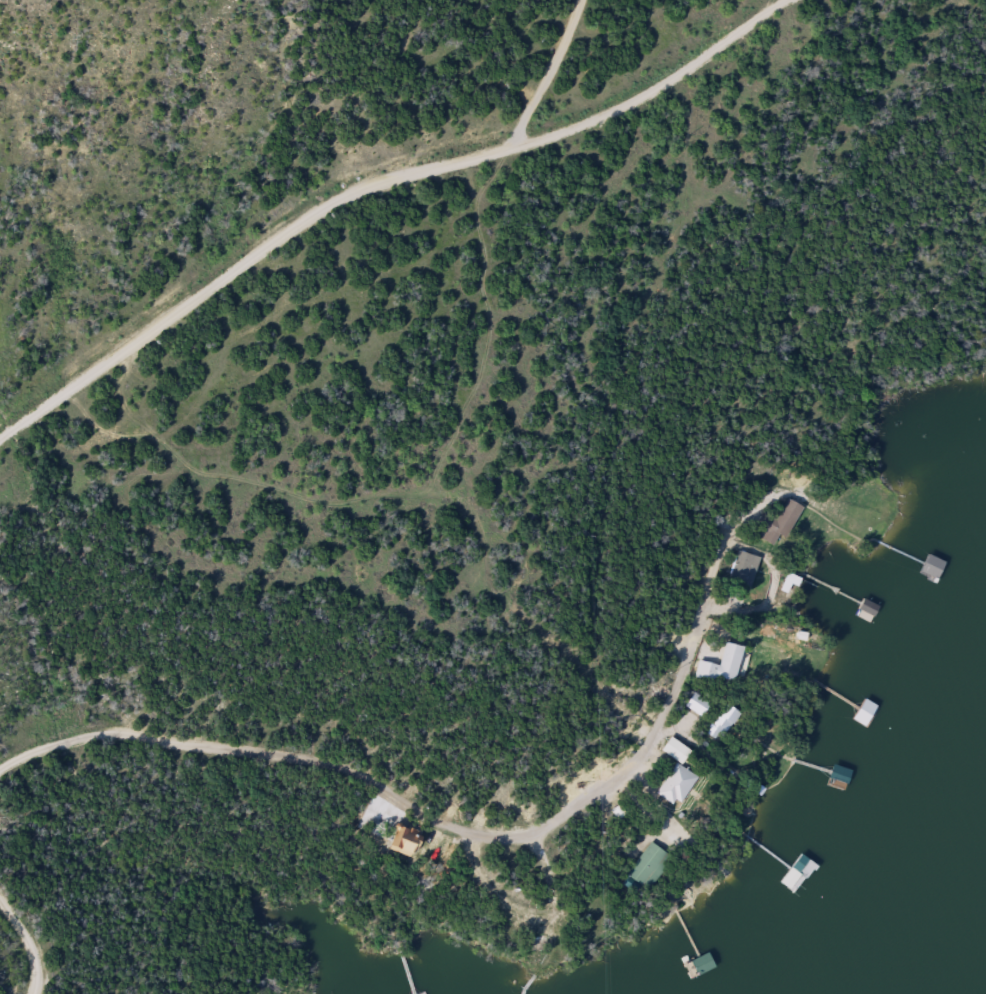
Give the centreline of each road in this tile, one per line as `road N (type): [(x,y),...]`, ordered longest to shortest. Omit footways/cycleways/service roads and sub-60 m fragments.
road 1 (residential): [(0,771),(51,735),(145,725),(344,756),(457,821),(496,830),(544,824),(645,755),(671,721)]
road 2 (residential): [(112,358),(306,215),(363,185),(520,136),(542,106),(589,0)]
road 3 (residential): [(112,358),(179,440),(222,469),(336,493),(447,479)]
road 4 (residential): [(507,145),(624,104),(787,0)]
road 5 (residential): [(41,993),(50,976),(48,942),(0,870)]
road 6 (residential): [(0,439),(112,358)]

